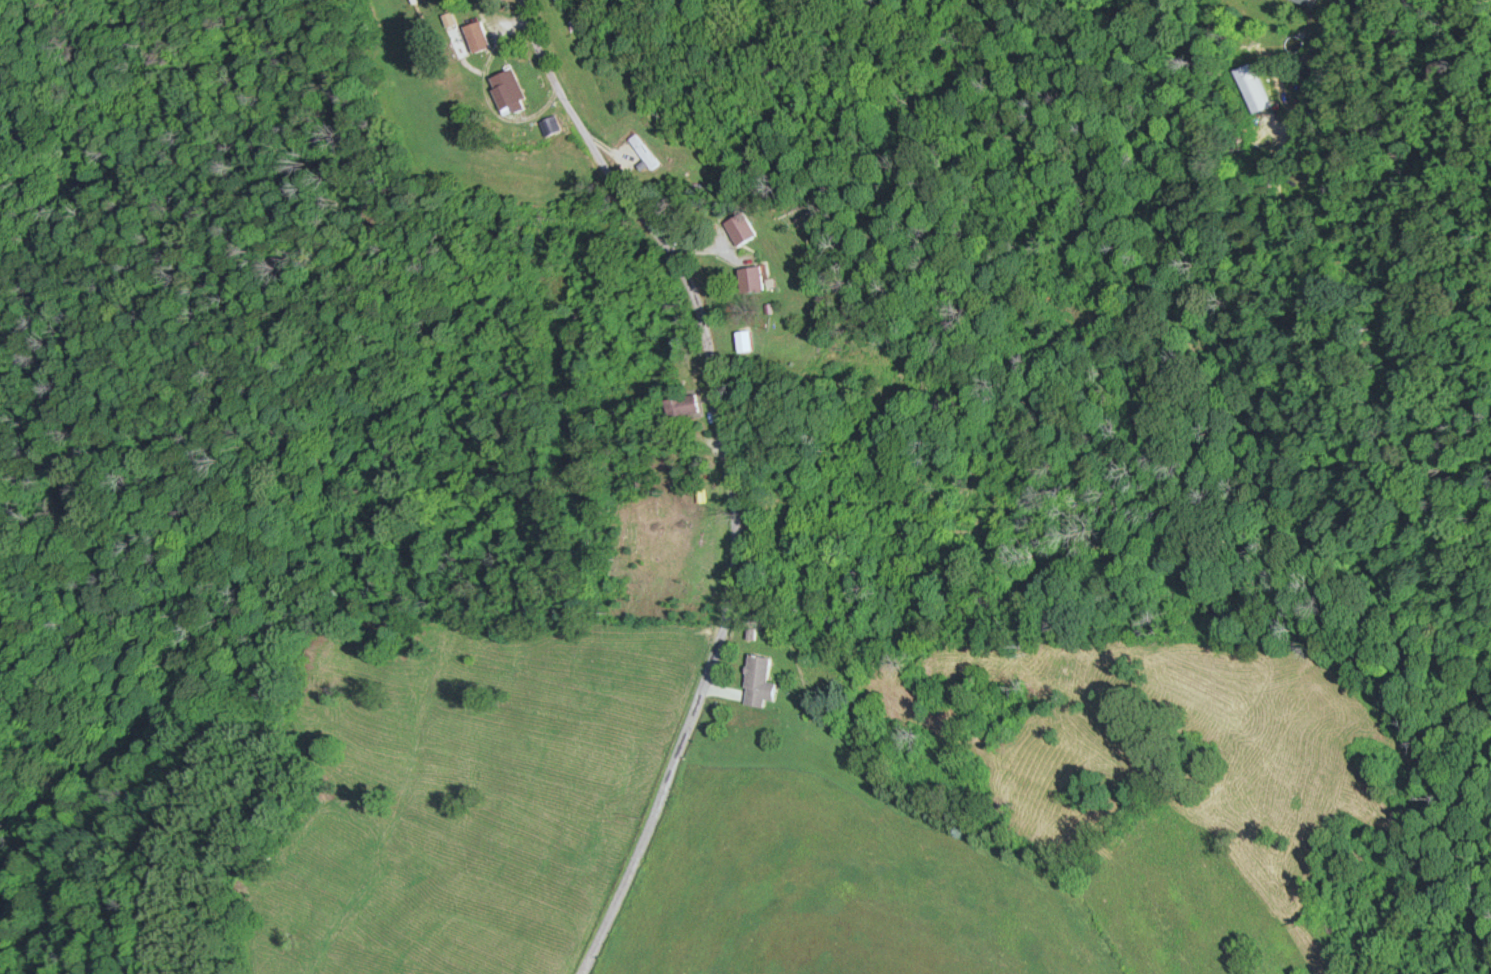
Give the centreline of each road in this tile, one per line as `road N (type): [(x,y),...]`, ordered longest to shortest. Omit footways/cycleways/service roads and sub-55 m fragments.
road 1 (residential): [(524,0),(539,50),(587,135),(693,285),(710,344),(739,539),(724,638),(585,973)]

